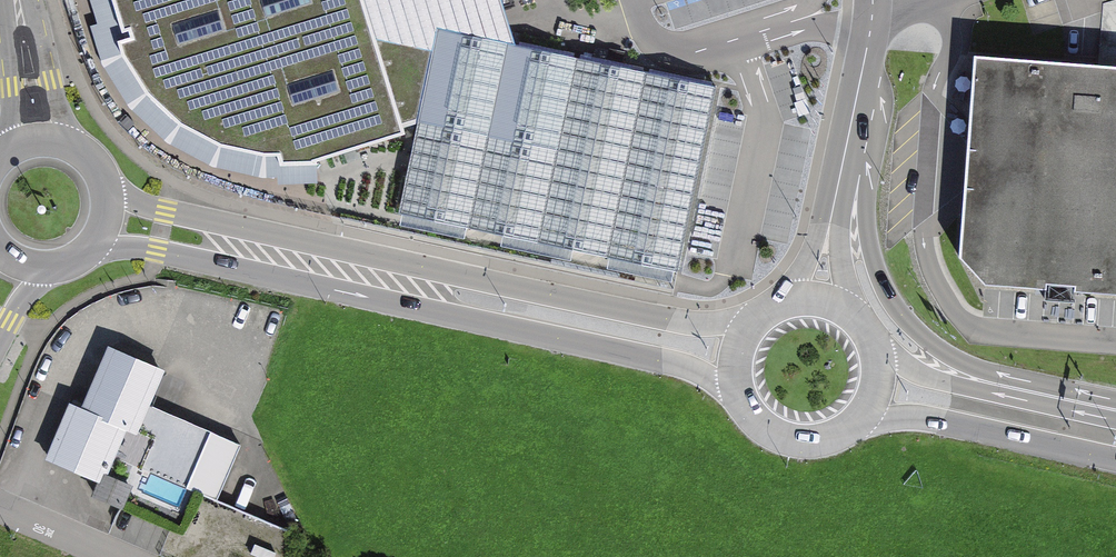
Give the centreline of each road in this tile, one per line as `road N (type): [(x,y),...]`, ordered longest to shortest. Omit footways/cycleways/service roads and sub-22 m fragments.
road 1 (residential): [(1115,401),(986,370),(943,350),(896,310),(876,265),(868,186),(843,155)]
road 2 (secondary): [(775,306),(687,323),(466,278),(414,287)]
road 3 (secondary): [(414,287),(451,317),(706,374),(743,405)]
road 4 (secondary): [(841,437),(916,419),(1115,459)]
road 5 (secondary): [(1115,423),(925,379),(874,339)]
road 6 (secondary): [(414,287),(247,252)]
road 7 (tertiary): [(84,152),(65,124),(24,0)]
road 8 (residential): [(843,155),(873,0)]
road 9 (tertiary): [(15,0),(13,134),(6,156)]
road 10 (secondary): [(92,252),(135,248),(193,258),(247,252)]
road 11 (secondary): [(247,252),(207,224),(110,189)]
road 12 (residential): [(815,299),(843,155)]
road 13 (residential): [(0,507),(114,556)]

